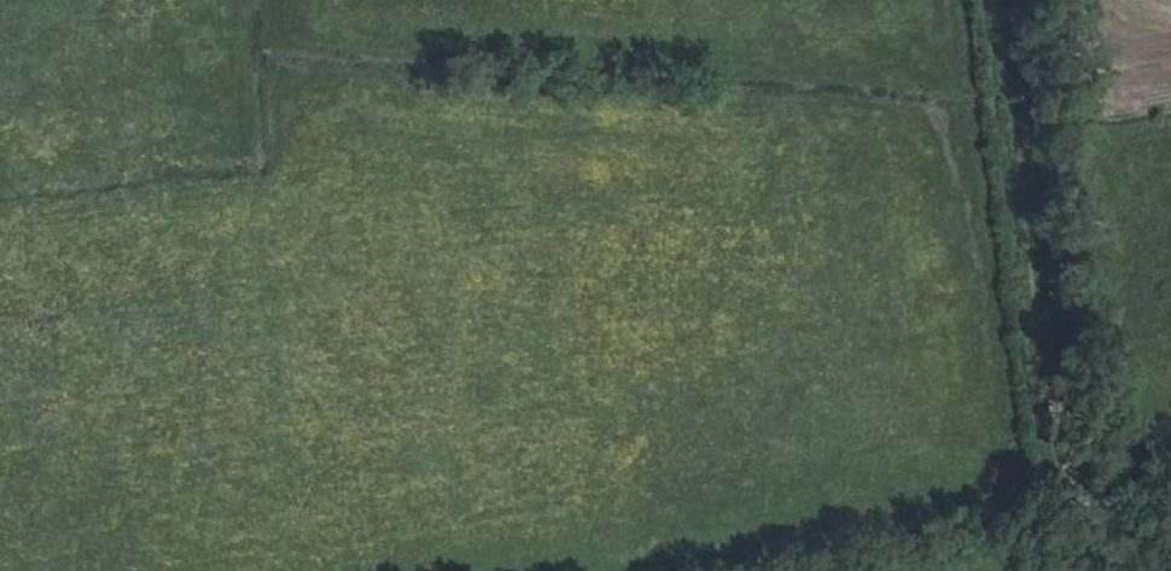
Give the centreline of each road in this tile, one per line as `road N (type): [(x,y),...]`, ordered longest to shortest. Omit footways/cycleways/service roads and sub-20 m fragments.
road 1 (track): [(1124,570),(1075,458),(1031,237),(1016,0)]

